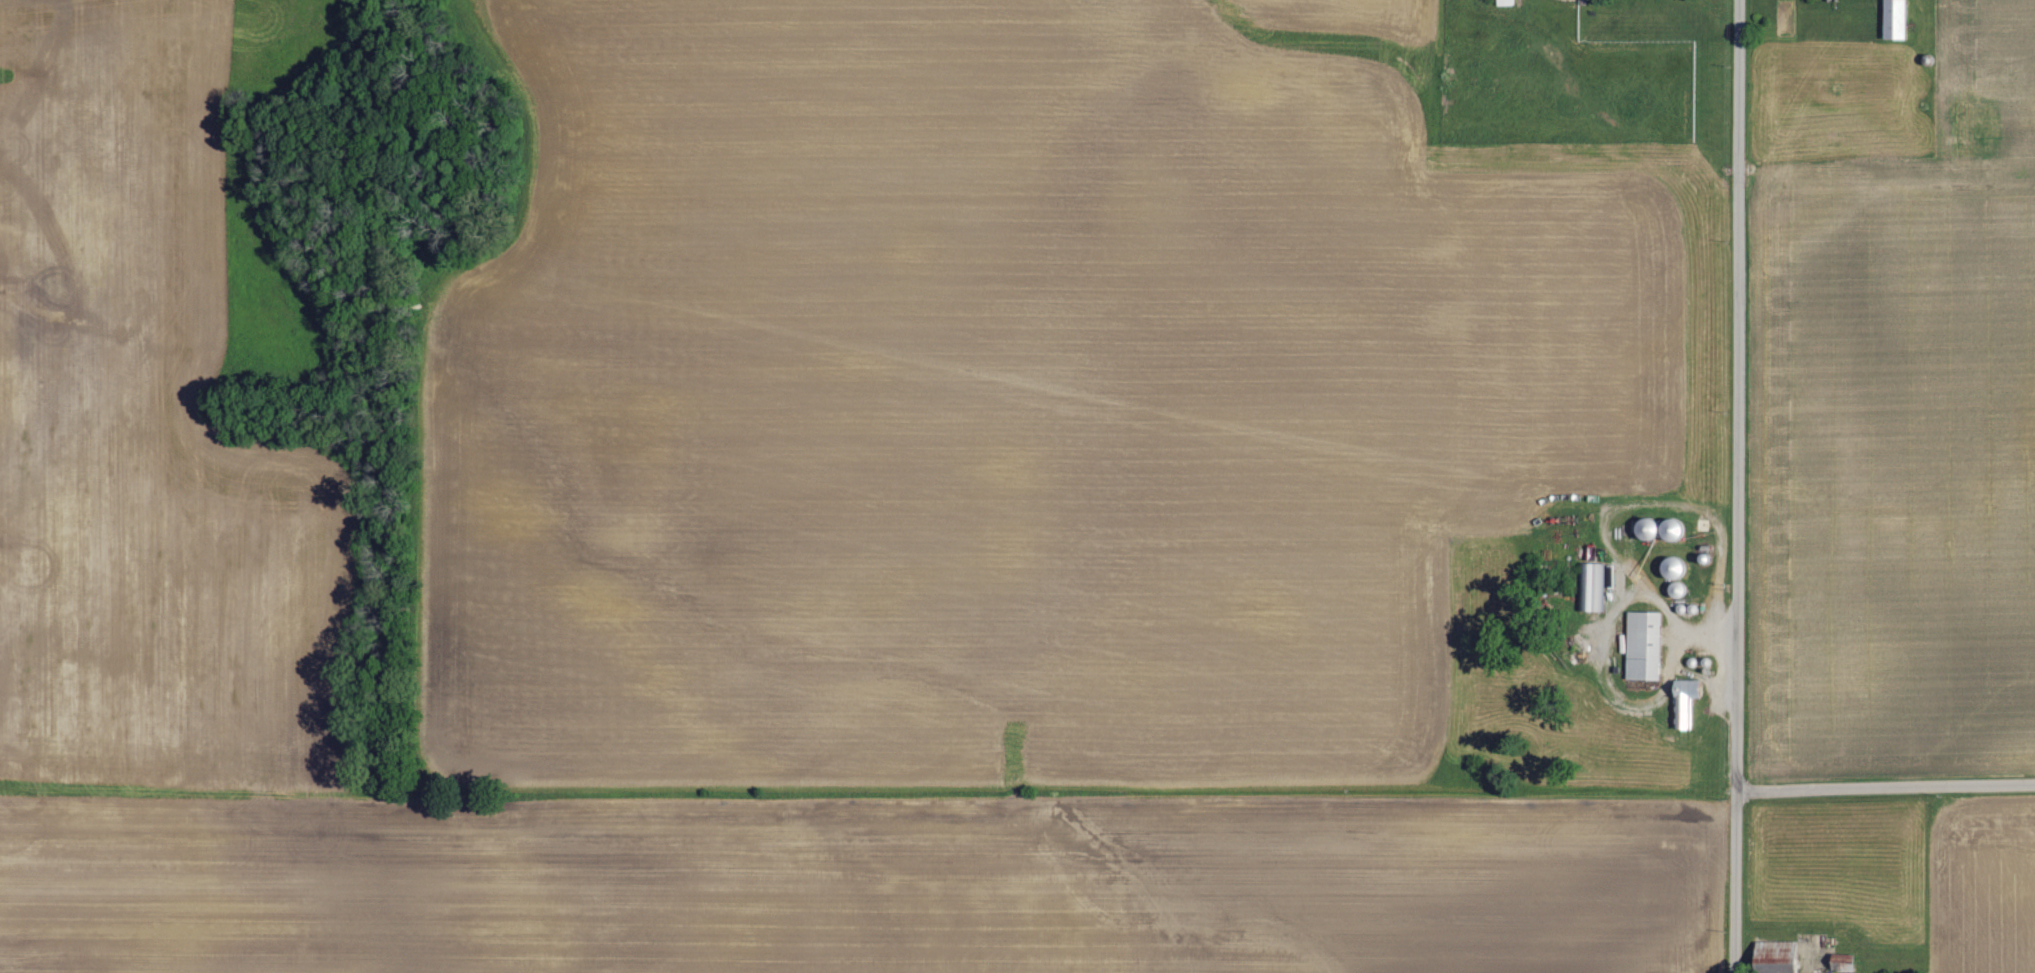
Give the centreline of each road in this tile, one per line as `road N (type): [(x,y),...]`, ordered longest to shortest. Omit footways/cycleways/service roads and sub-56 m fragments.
road 1 (residential): [(1740,799),(1743,0)]
road 2 (residential): [(1740,799),(2034,792)]
road 3 (residential): [(1739,972),(1740,799)]

